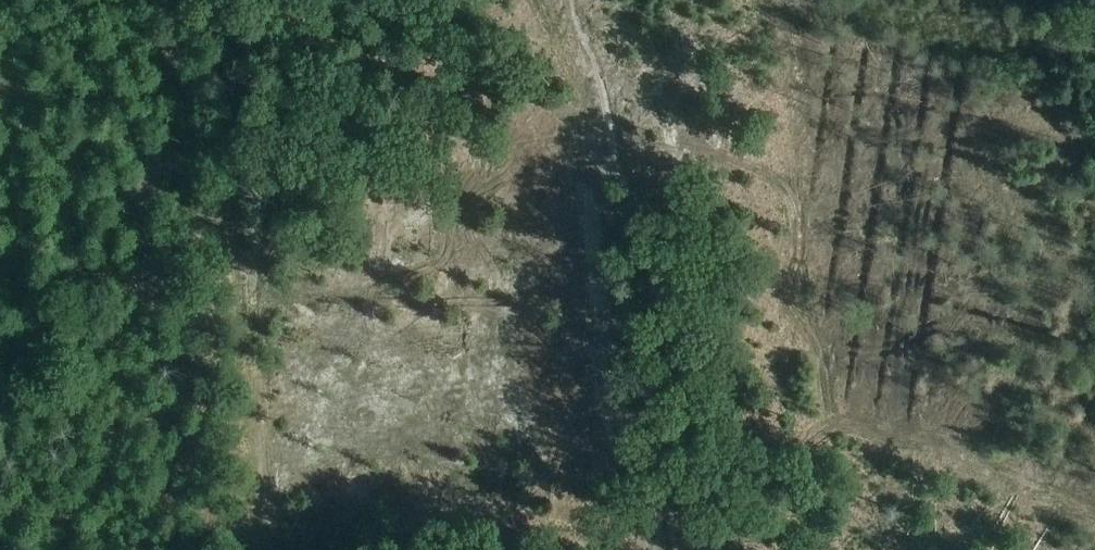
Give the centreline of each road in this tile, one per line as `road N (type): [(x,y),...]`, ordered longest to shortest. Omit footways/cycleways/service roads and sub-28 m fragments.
road 1 (track): [(0,483),(166,519),(646,520)]
road 2 (track): [(273,549),(234,0)]
road 3 (track): [(1094,69),(775,0)]

